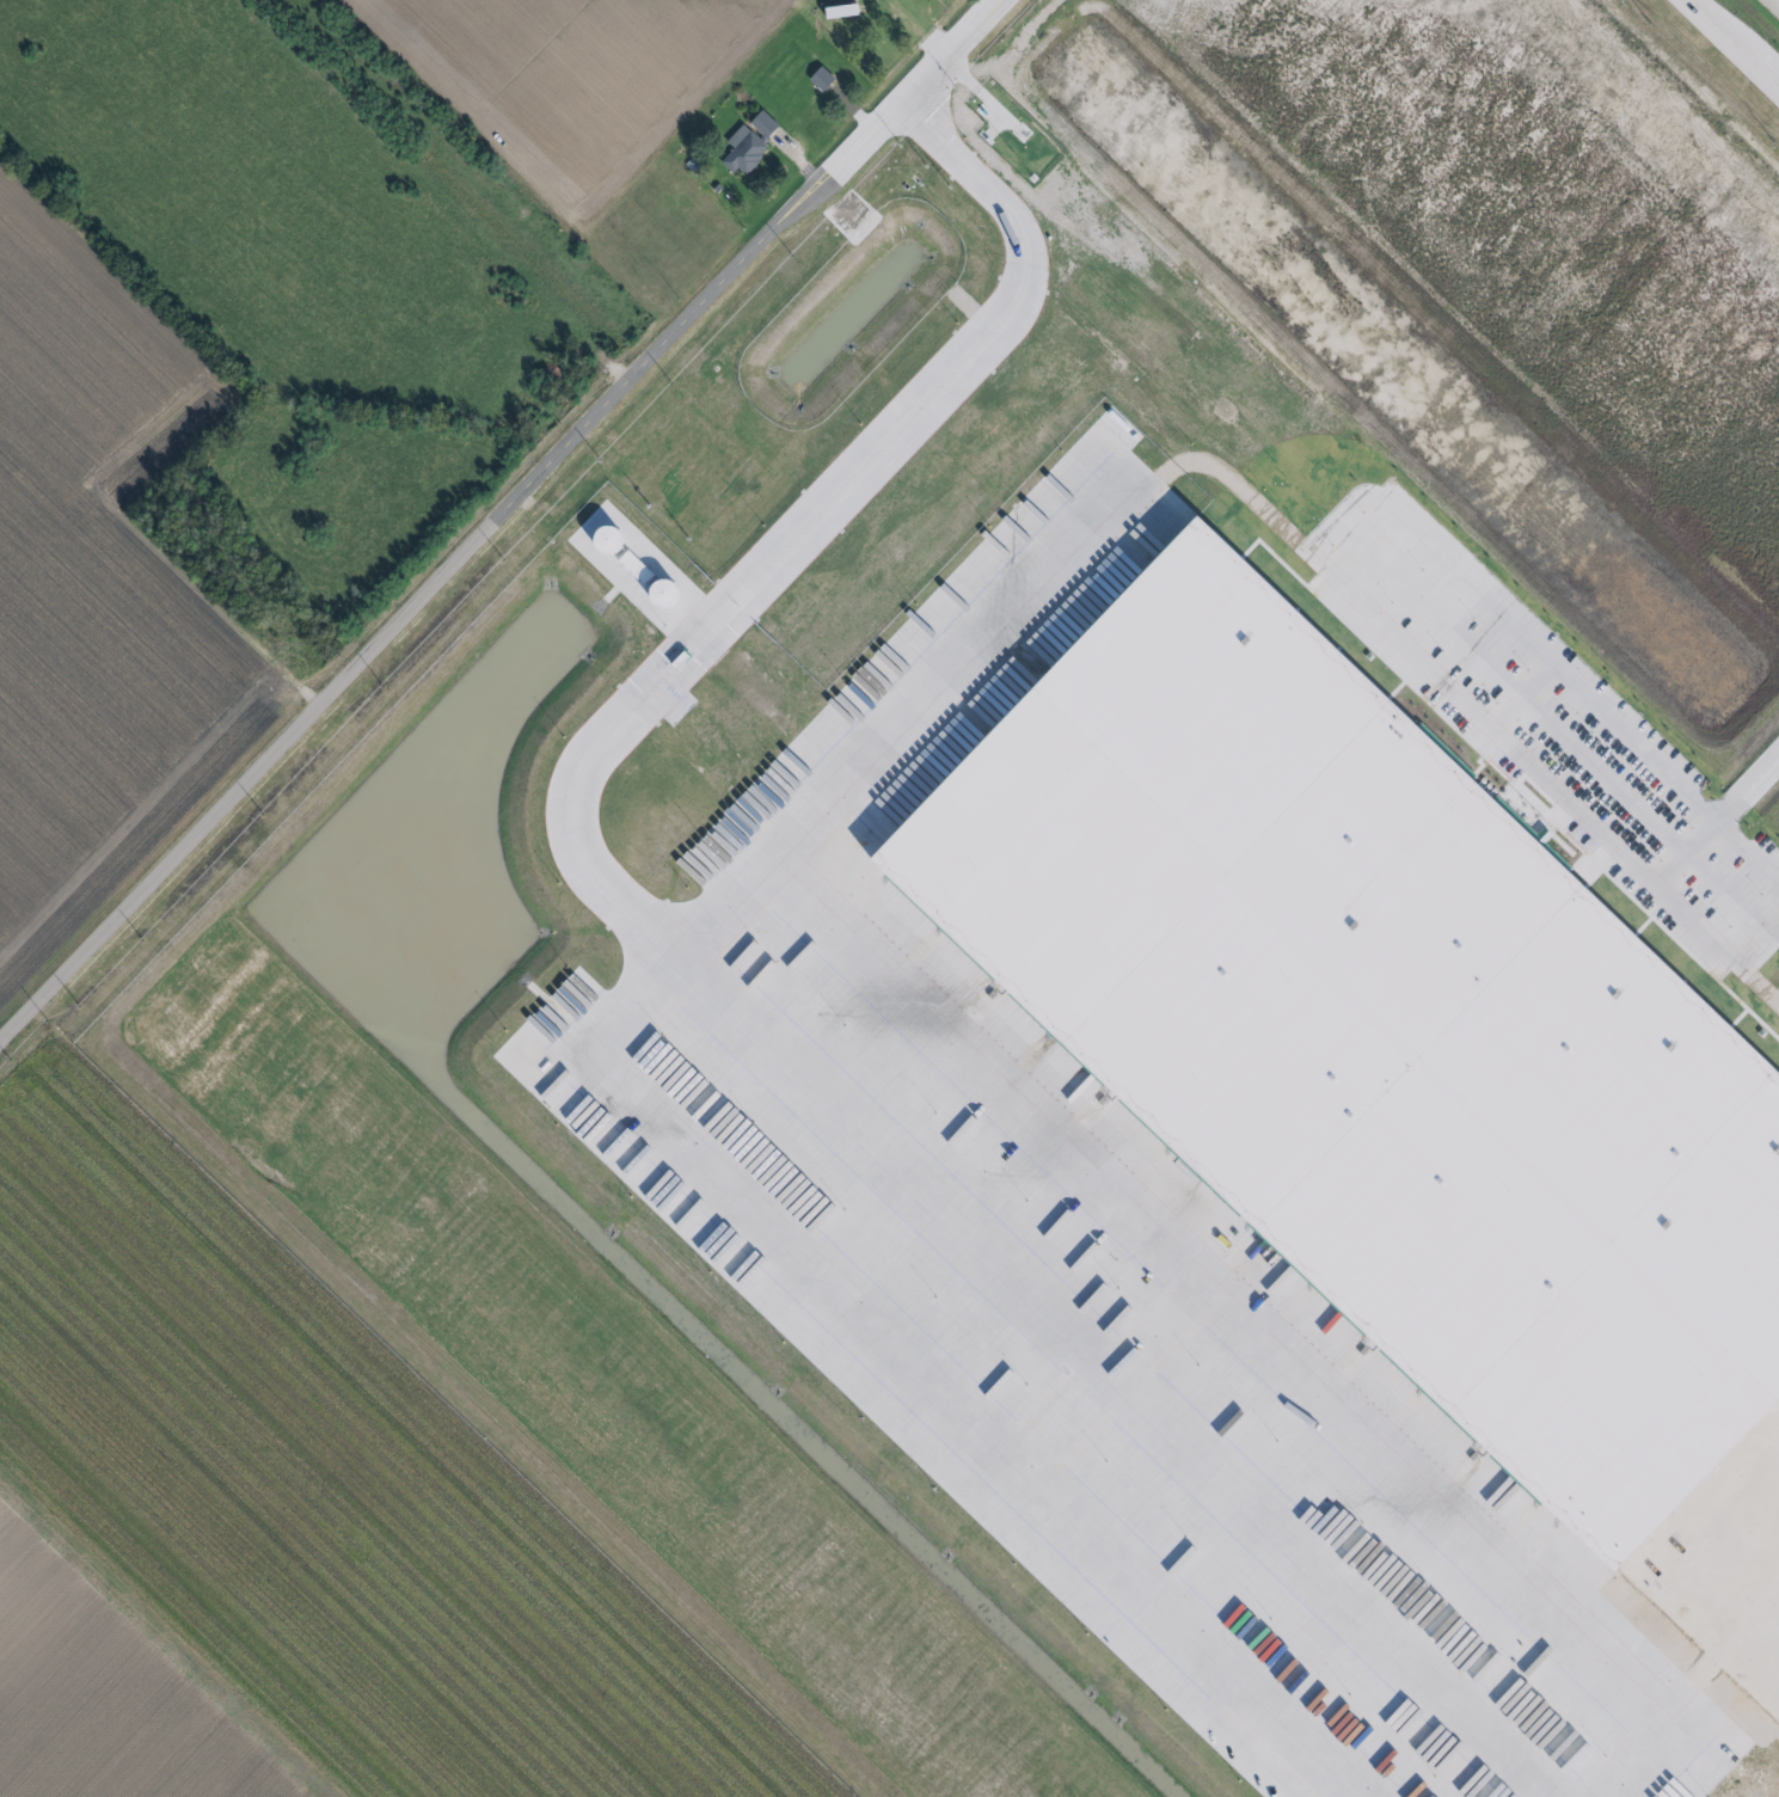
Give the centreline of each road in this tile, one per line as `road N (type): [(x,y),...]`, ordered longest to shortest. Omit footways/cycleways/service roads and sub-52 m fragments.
road 1 (residential): [(0,1039),(990,0)]
road 2 (secondary): [(1661,0),(1778,112)]

